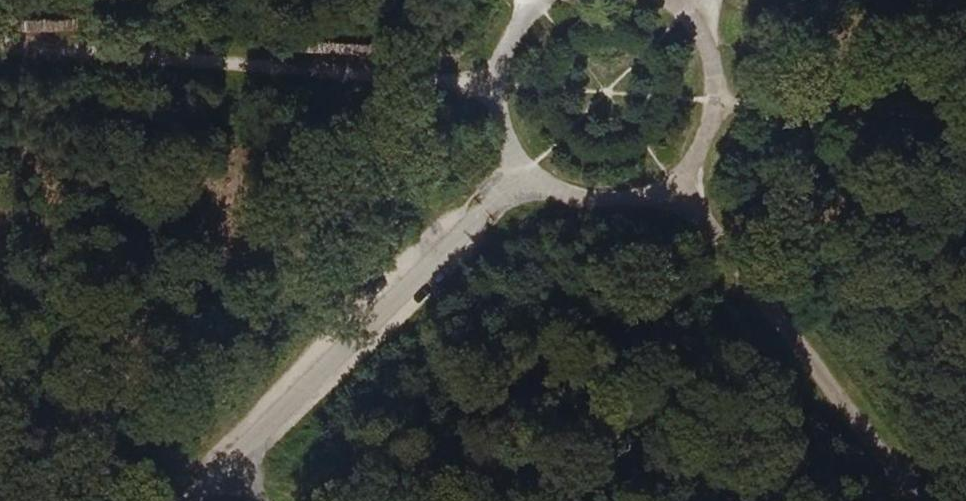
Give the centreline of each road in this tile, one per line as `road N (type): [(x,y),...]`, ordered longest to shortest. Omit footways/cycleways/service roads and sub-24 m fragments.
road 1 (track): [(0,47),(606,90)]
road 2 (track): [(528,0),(492,61),(497,127),(522,164),(560,194),(594,203),(630,201),(676,182),(717,130),(725,100),(716,41),(686,0)]
road 3 (unclassified): [(183,500),(479,205)]
road 4 (unclassified): [(676,182),(917,500)]
road 5 (track): [(479,205),(606,90)]
road 6 (track): [(606,90),(695,0)]

